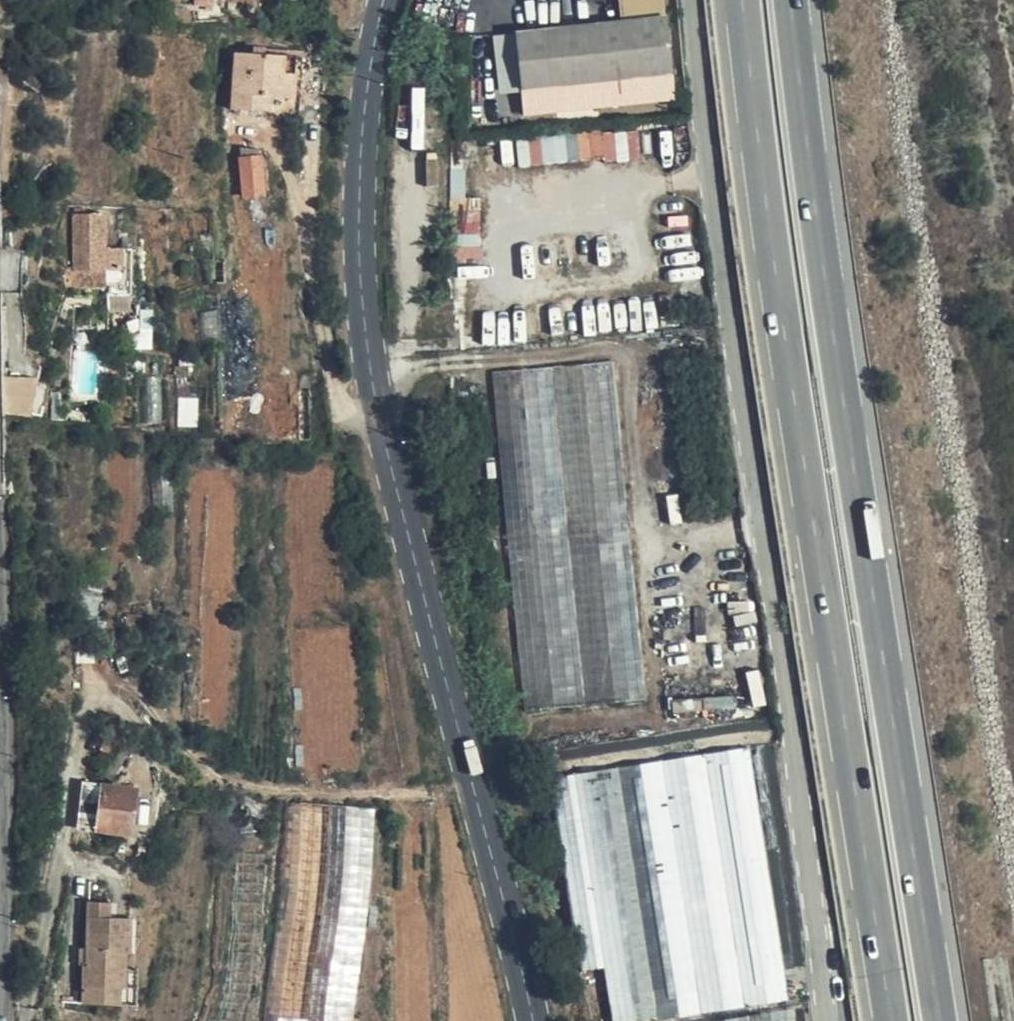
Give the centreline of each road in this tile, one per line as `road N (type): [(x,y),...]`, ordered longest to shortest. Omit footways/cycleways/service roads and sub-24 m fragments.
road 1 (secondary): [(385,0),(363,222),(371,356),(530,1020)]
road 2 (trunk): [(940,1020),(804,140),(791,0)]
road 3 (trunk): [(744,0),(802,457),(891,1020)]
road 4 (unclassified): [(691,0),(832,1020)]

